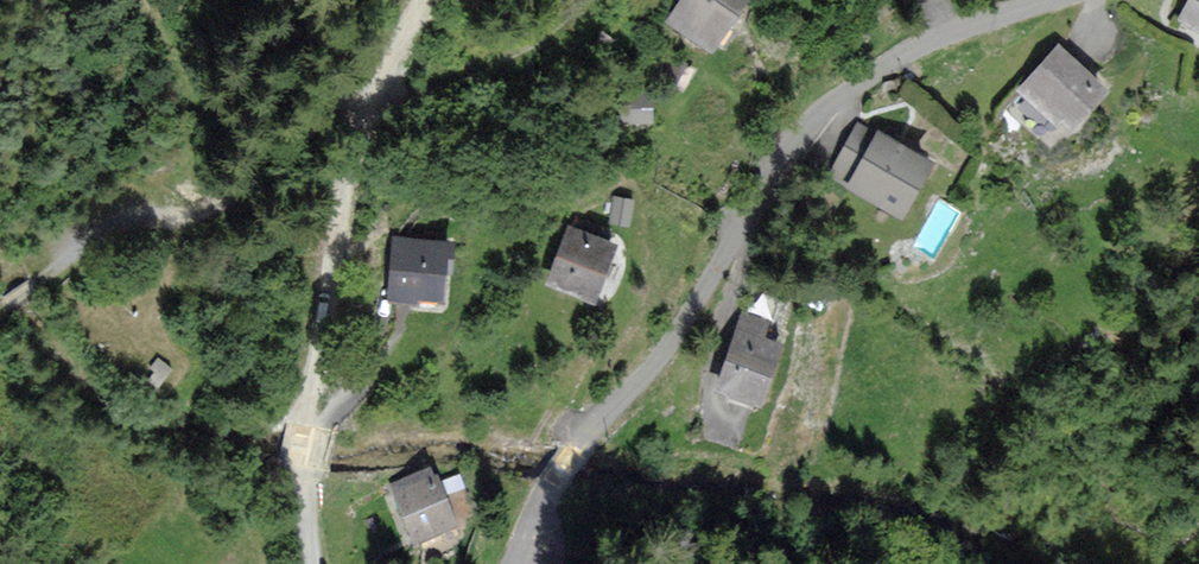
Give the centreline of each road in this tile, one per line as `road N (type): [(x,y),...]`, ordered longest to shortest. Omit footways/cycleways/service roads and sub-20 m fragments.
road 1 (unclassified): [(1049,0),(906,55),(818,119),(675,335),(575,450),(520,563)]
road 2 (unclassified): [(421,0),(367,108),(328,271),(310,394),(305,517)]
road 3 (track): [(0,315),(92,245),(202,221),(379,77)]

